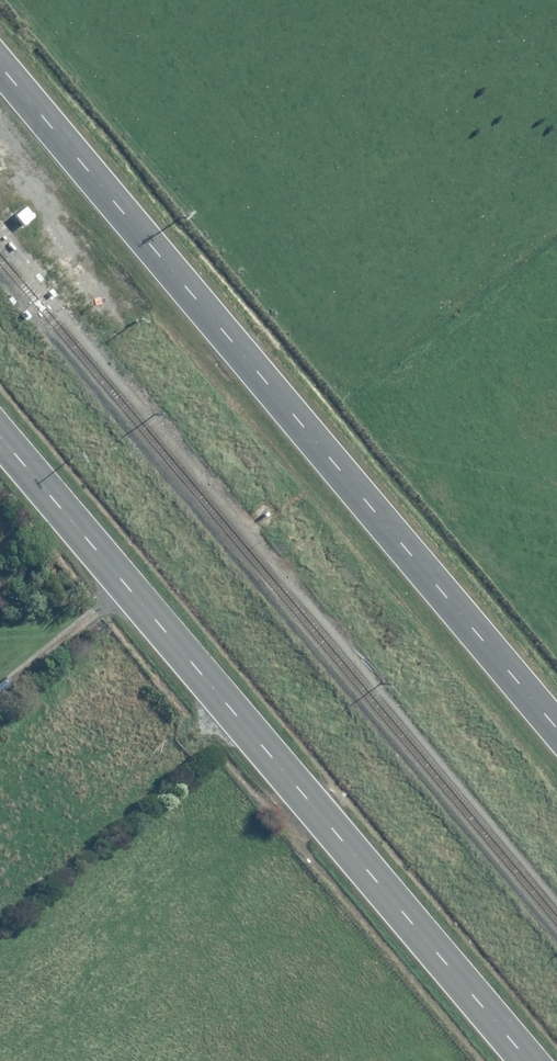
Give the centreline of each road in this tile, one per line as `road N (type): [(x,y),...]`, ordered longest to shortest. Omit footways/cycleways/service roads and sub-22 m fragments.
road 1 (tertiary): [(0,66),(556,727)]
road 2 (secondary): [(0,428),(534,1060)]

